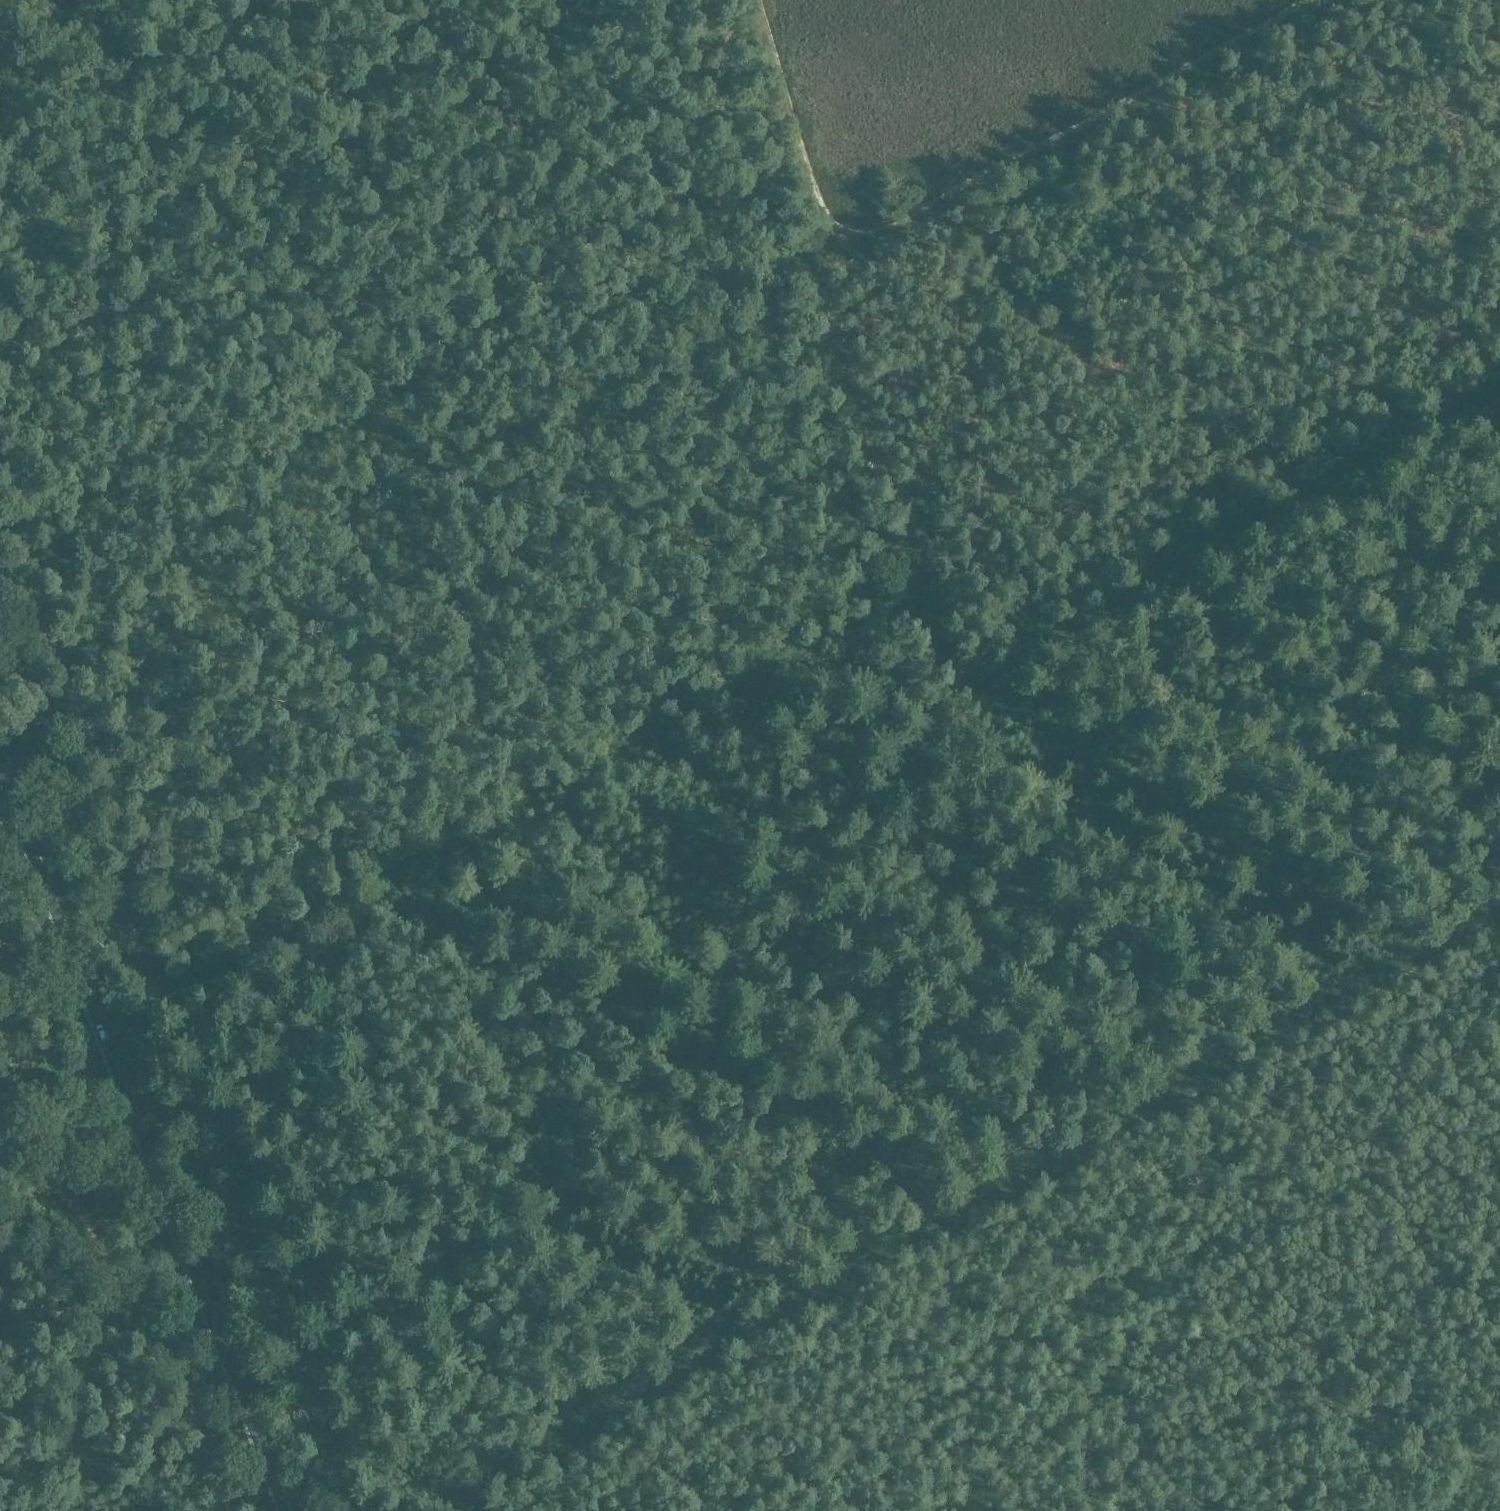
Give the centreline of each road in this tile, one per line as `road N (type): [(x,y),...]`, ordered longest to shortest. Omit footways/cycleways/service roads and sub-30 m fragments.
road 1 (track): [(1499,920),(440,1510)]
road 2 (primary): [(278,1510),(0,786)]
road 3 (track): [(760,0),(827,218),(848,239),(885,230),(1305,0)]

